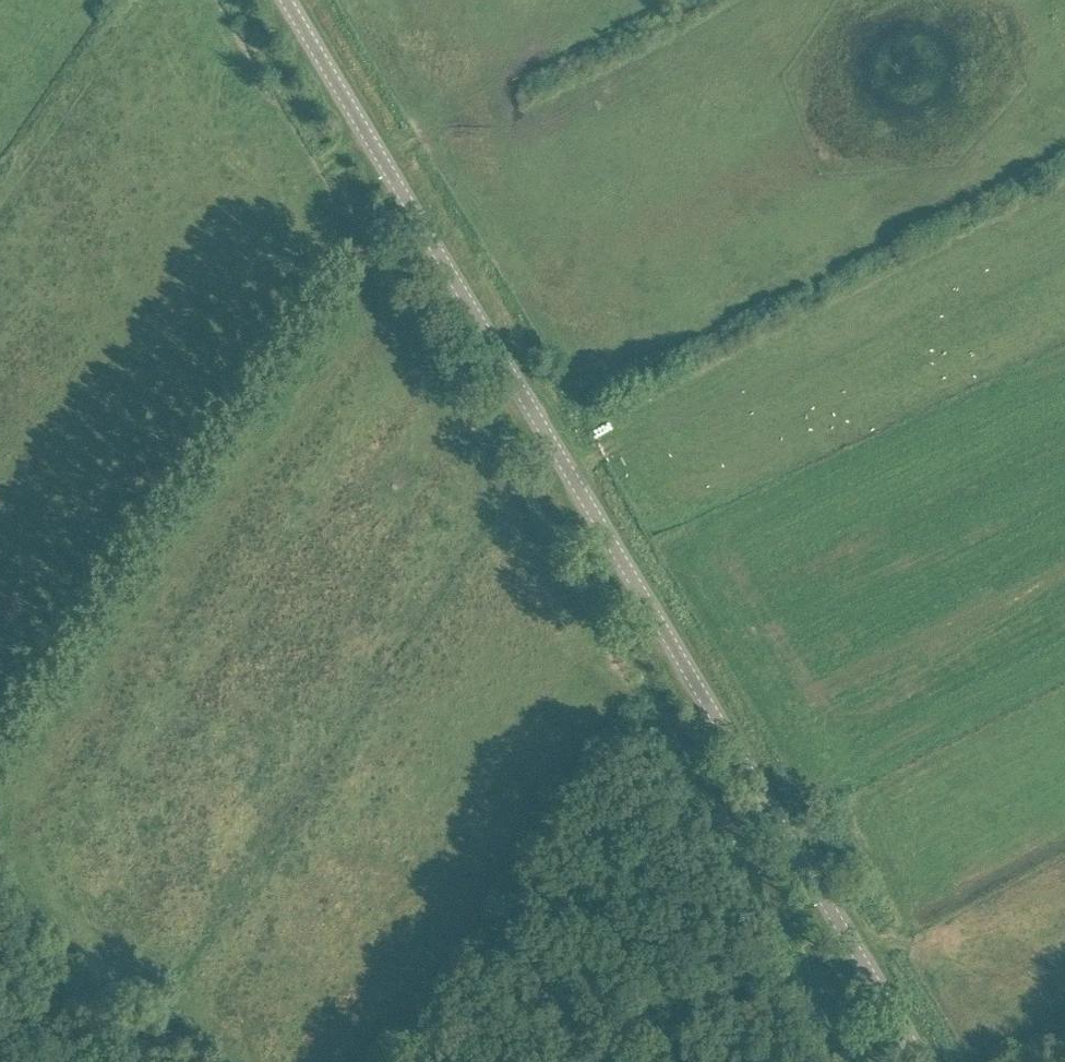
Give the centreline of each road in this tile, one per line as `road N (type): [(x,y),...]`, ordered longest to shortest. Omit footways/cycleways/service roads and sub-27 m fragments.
road 1 (unclassified): [(924,1061),(288,0)]
road 2 (track): [(839,919),(795,937),(646,1061)]

